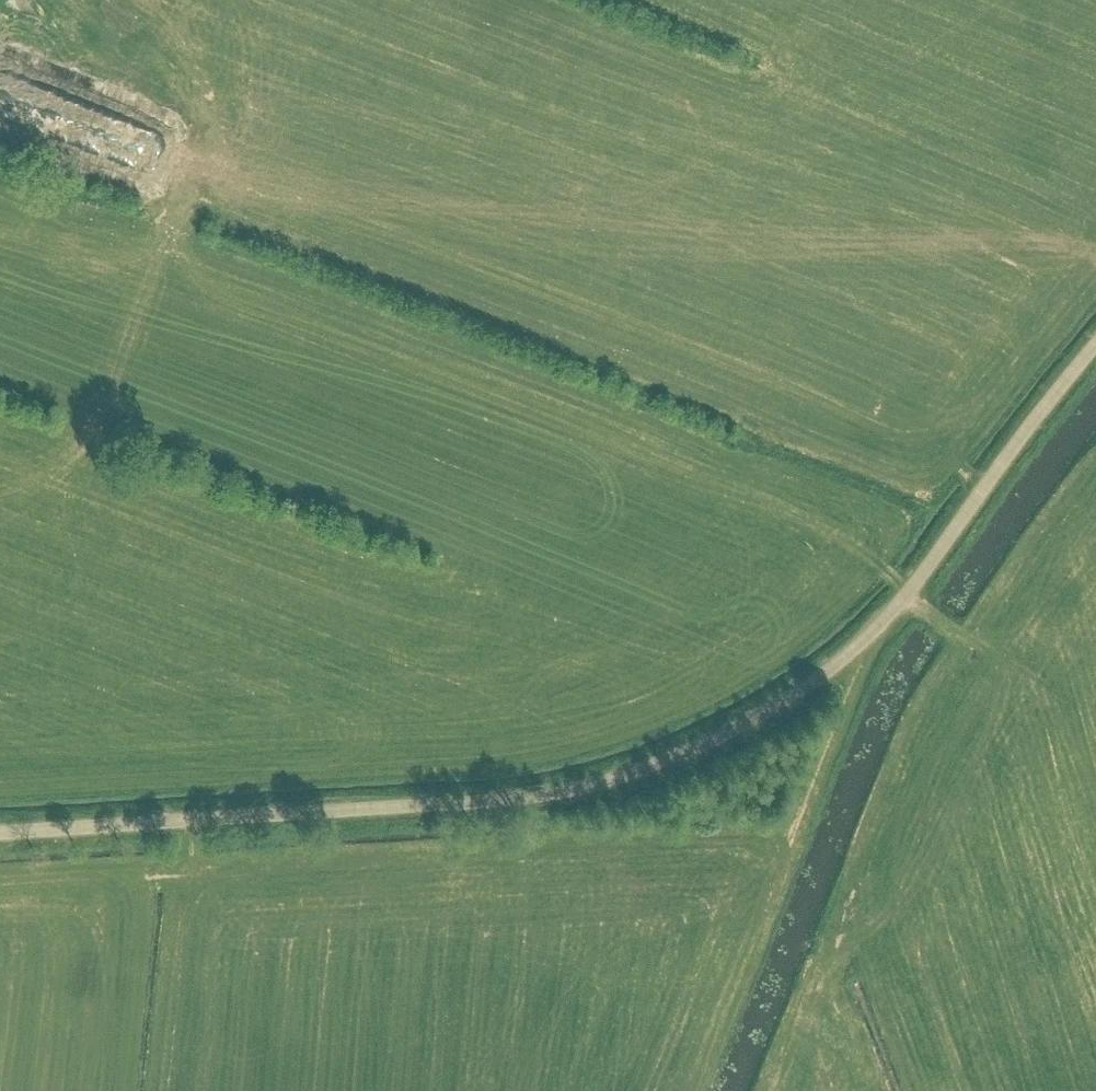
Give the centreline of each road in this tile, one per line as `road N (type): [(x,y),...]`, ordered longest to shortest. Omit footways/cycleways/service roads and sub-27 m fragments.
road 1 (unclassified): [(0,826),(530,800),(607,785),(716,739),(827,675),(909,591),(1095,341)]

